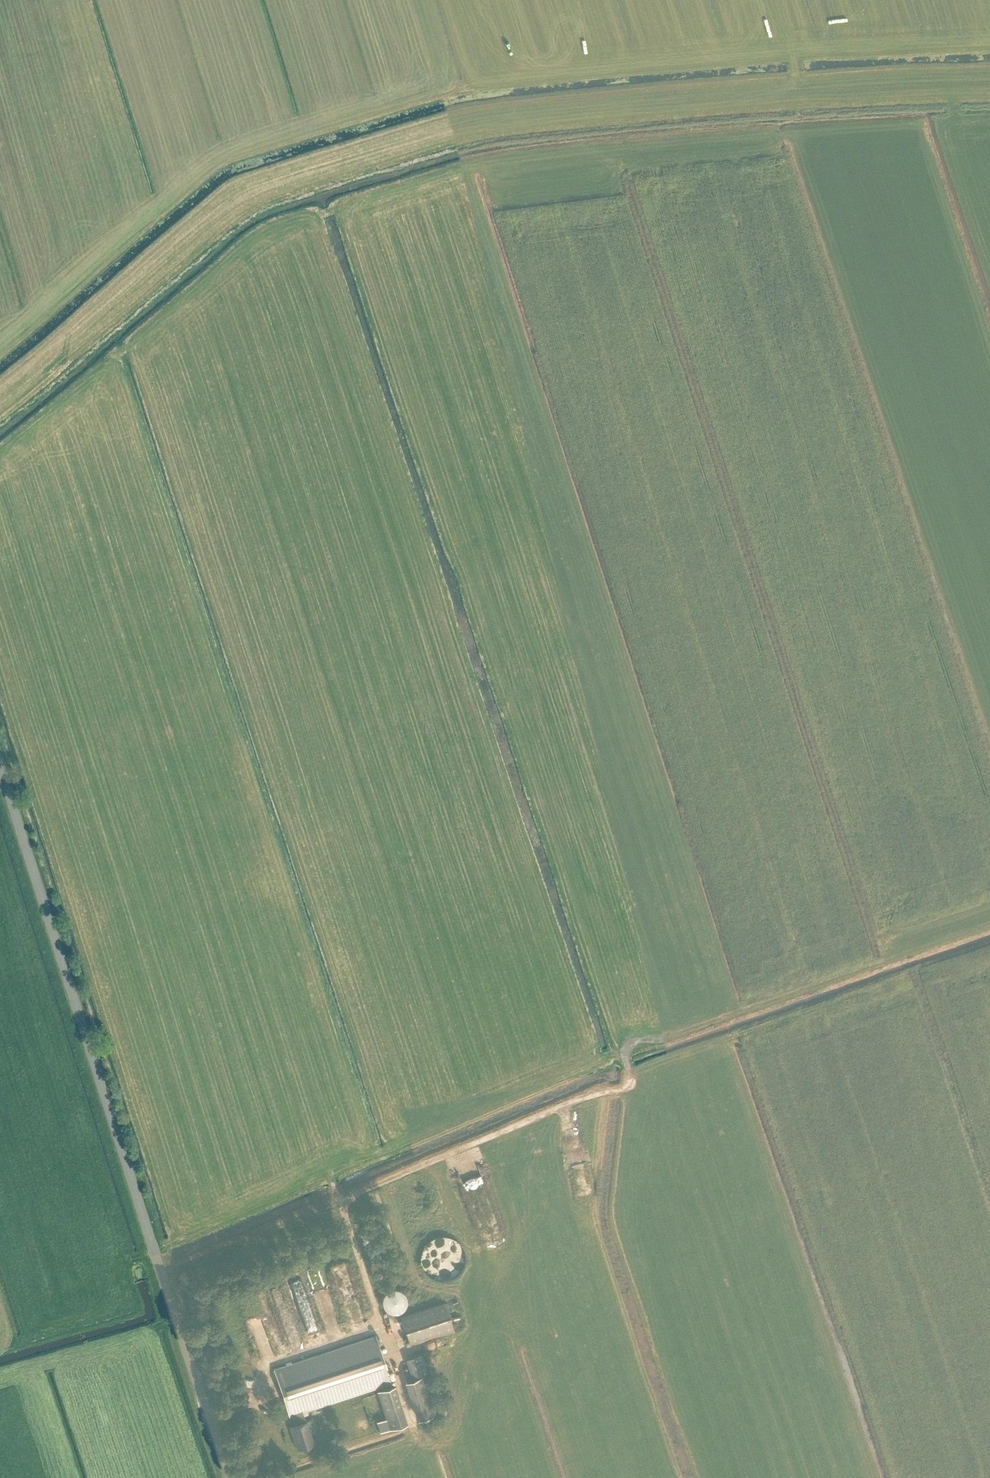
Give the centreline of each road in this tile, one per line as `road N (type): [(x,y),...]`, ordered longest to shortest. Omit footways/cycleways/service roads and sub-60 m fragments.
road 1 (tertiary): [(229,1477),(0,766)]

